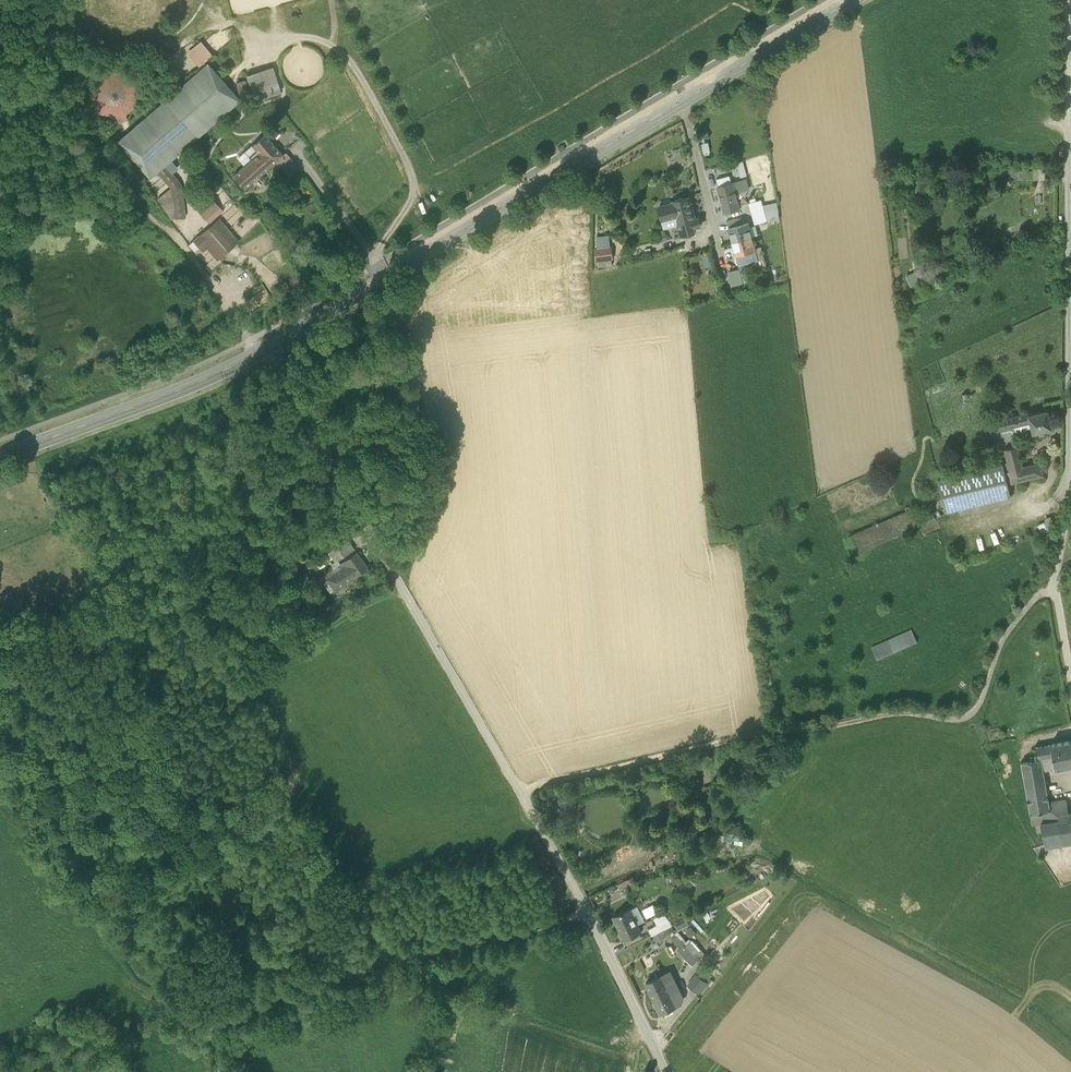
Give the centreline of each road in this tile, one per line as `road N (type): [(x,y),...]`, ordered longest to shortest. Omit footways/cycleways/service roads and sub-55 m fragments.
road 1 (unclassified): [(260,351),(281,374),(587,908),(668,1071)]
road 2 (unclassified): [(1070,676),(1052,583),(1067,527),(1065,0)]
road 3 (track): [(1052,583),(1012,626),(979,723),(898,717),(834,723),(519,794)]
road 4 (tertiary): [(684,102),(260,351)]
road 5 (track): [(587,908),(543,929),(393,962),(211,1024),(205,1034),(220,1071)]
road 6 (tertiary): [(260,351),(0,456)]
road 7 (tertiary): [(852,0),(684,102)]
road 8 (residential): [(684,102),(717,238)]

